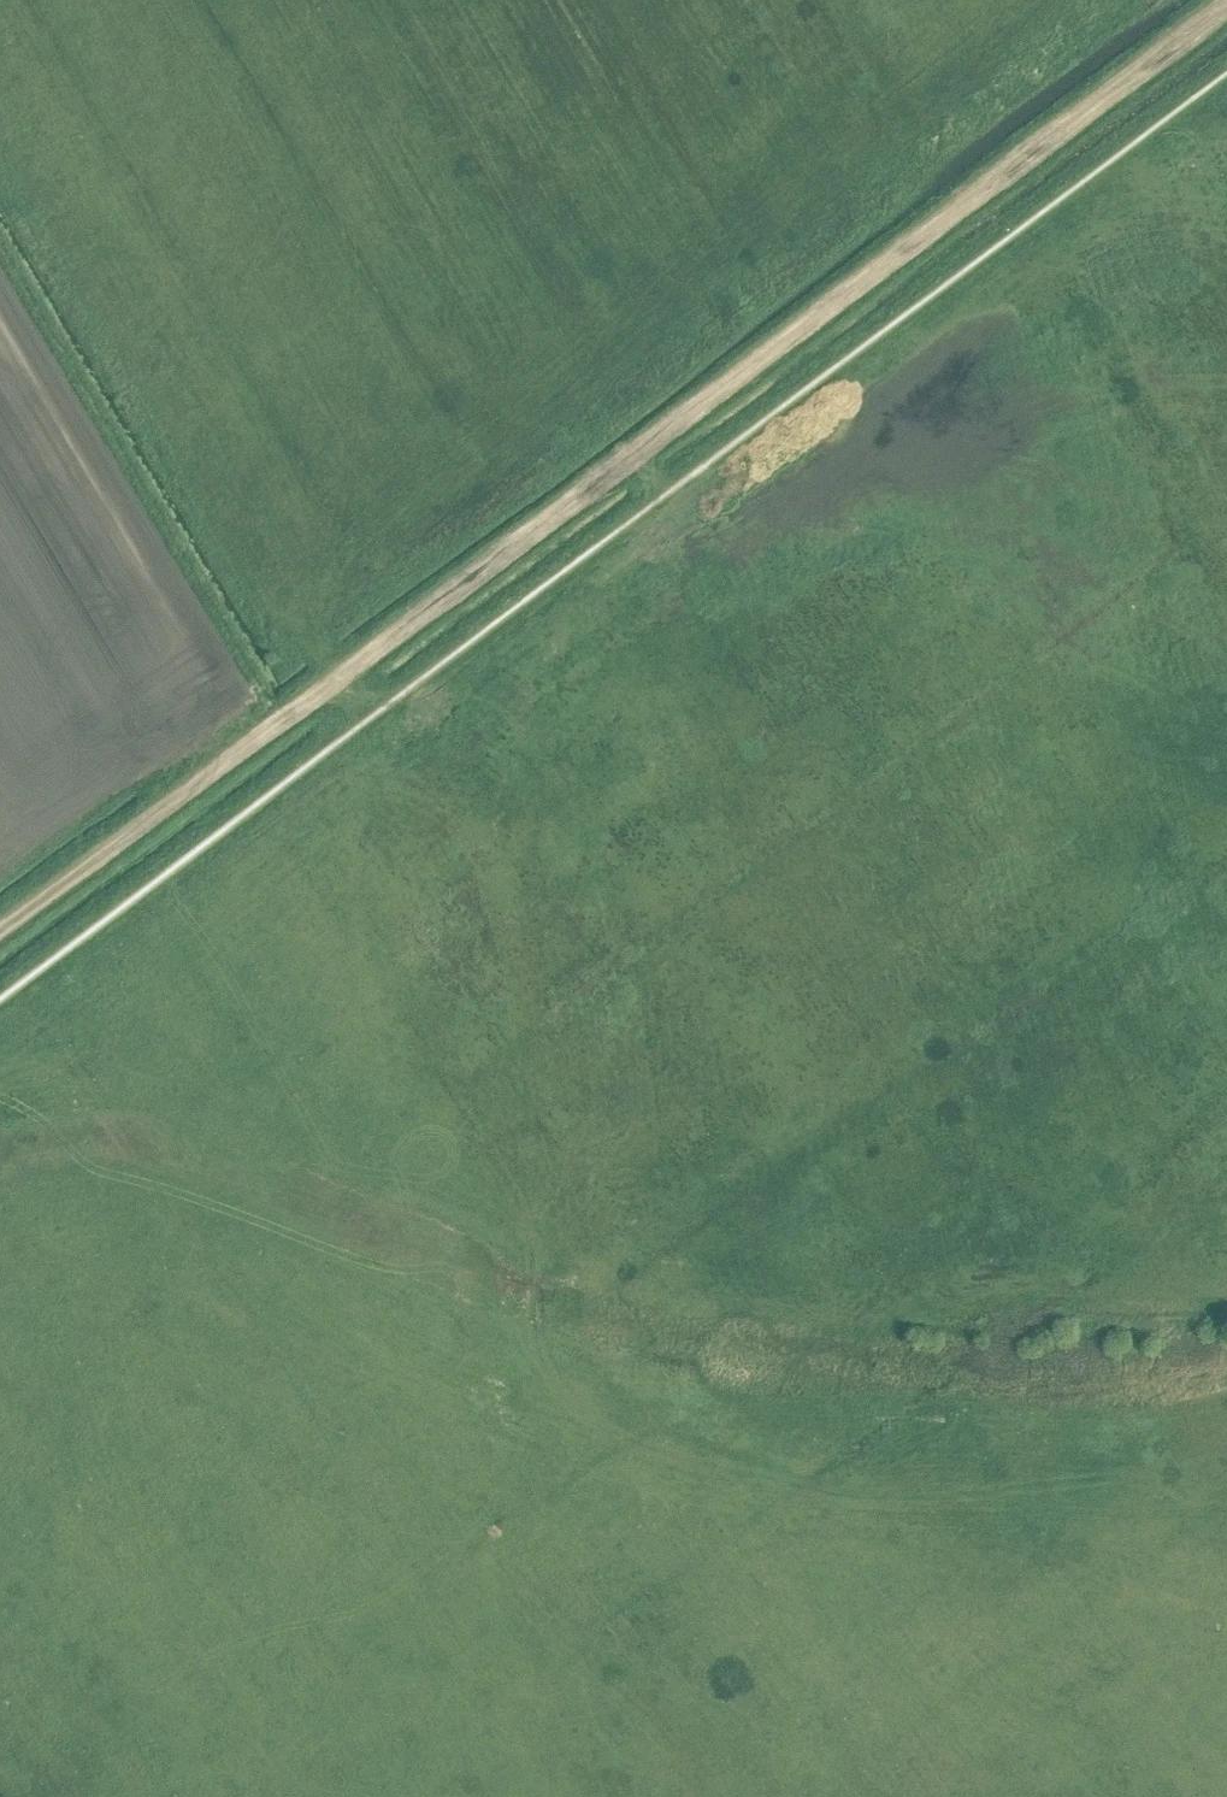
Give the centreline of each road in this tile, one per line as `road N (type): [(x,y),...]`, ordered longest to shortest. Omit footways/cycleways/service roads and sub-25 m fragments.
road 1 (track): [(0,935),(1226,6)]

